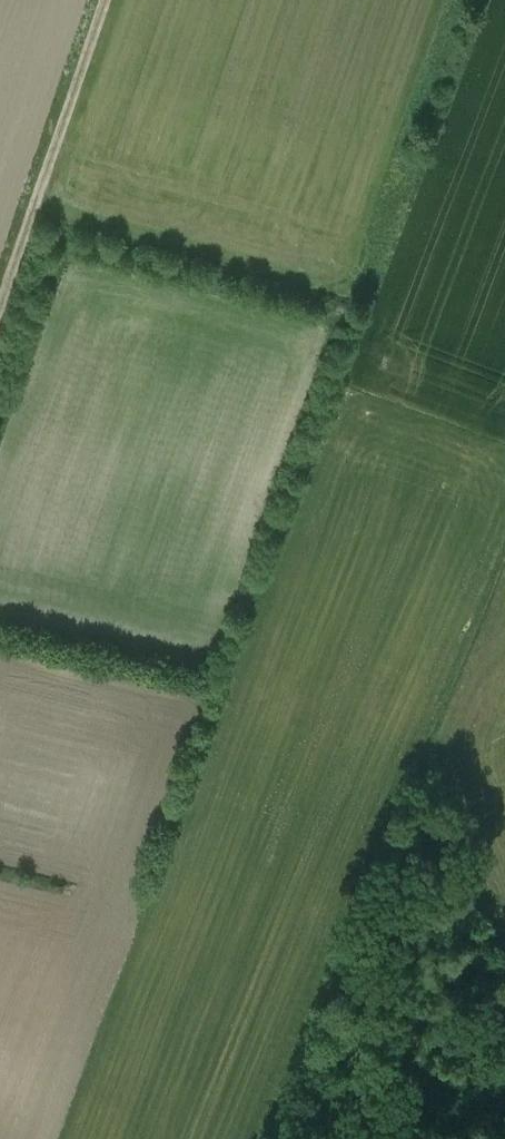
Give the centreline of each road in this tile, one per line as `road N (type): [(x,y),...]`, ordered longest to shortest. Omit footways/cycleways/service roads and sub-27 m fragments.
road 1 (track): [(96,0),(0,294)]

